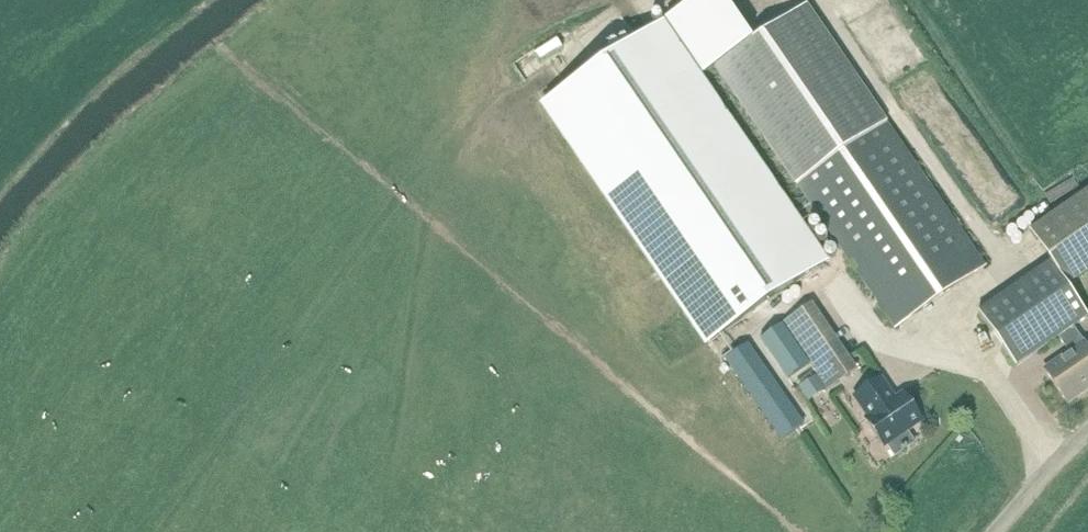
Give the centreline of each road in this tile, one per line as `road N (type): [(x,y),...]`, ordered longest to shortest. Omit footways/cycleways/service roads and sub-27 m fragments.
road 1 (unclassified): [(998,531),(1087,429)]

